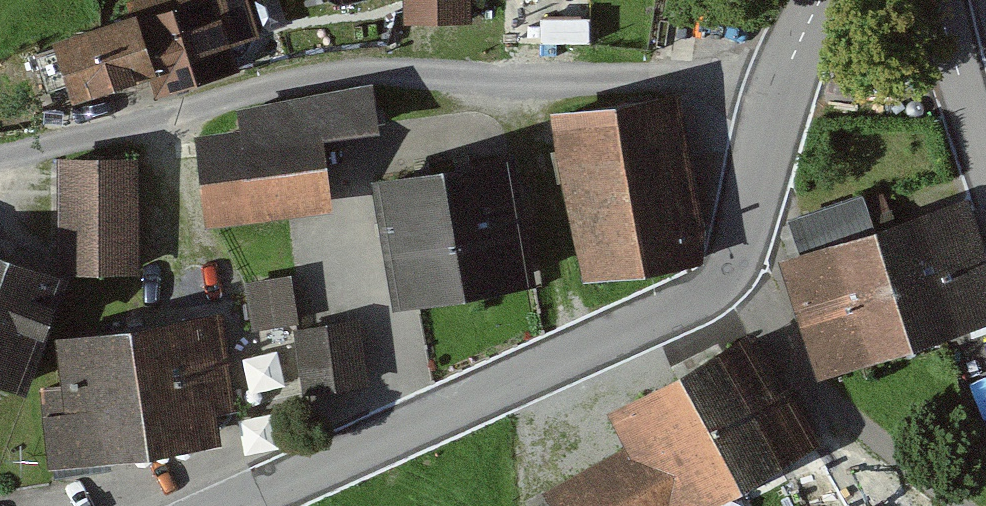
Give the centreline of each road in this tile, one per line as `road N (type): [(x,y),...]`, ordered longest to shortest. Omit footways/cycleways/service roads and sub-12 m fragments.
road 1 (unclassified): [(777,87),(409,70),(298,80),(37,155),(0,154)]
road 2 (tertiary): [(253,505),(708,296),(739,272),(777,87)]
road 3 (unclassified): [(985,163),(953,0)]

